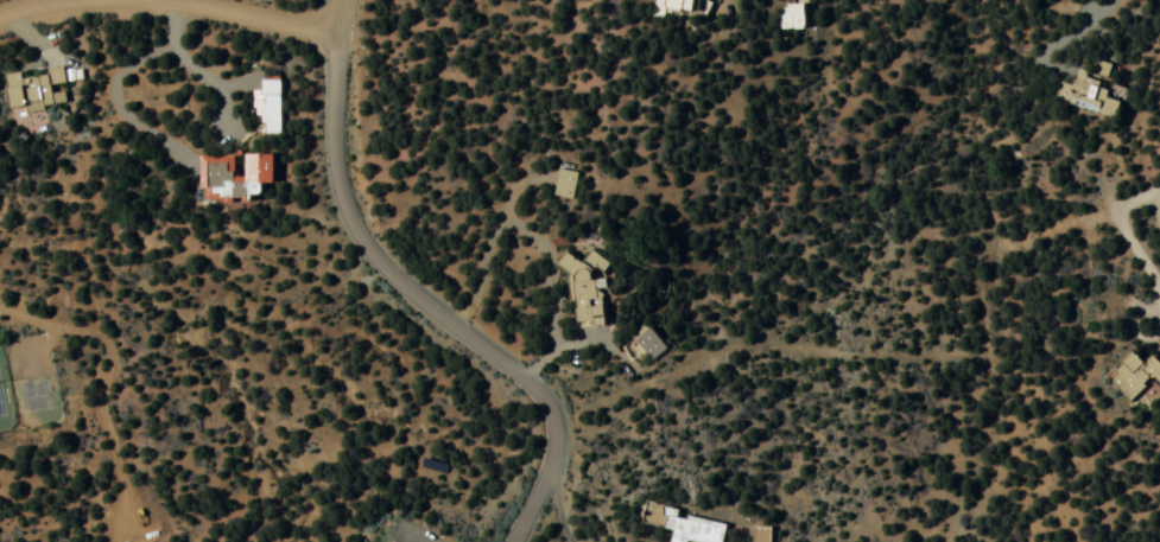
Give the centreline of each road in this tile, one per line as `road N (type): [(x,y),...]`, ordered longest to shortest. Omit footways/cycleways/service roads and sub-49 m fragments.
road 1 (residential): [(516,541),(546,473),(551,403),(374,259),(334,164),(336,31)]
road 2 (residential): [(121,0),(336,31)]

